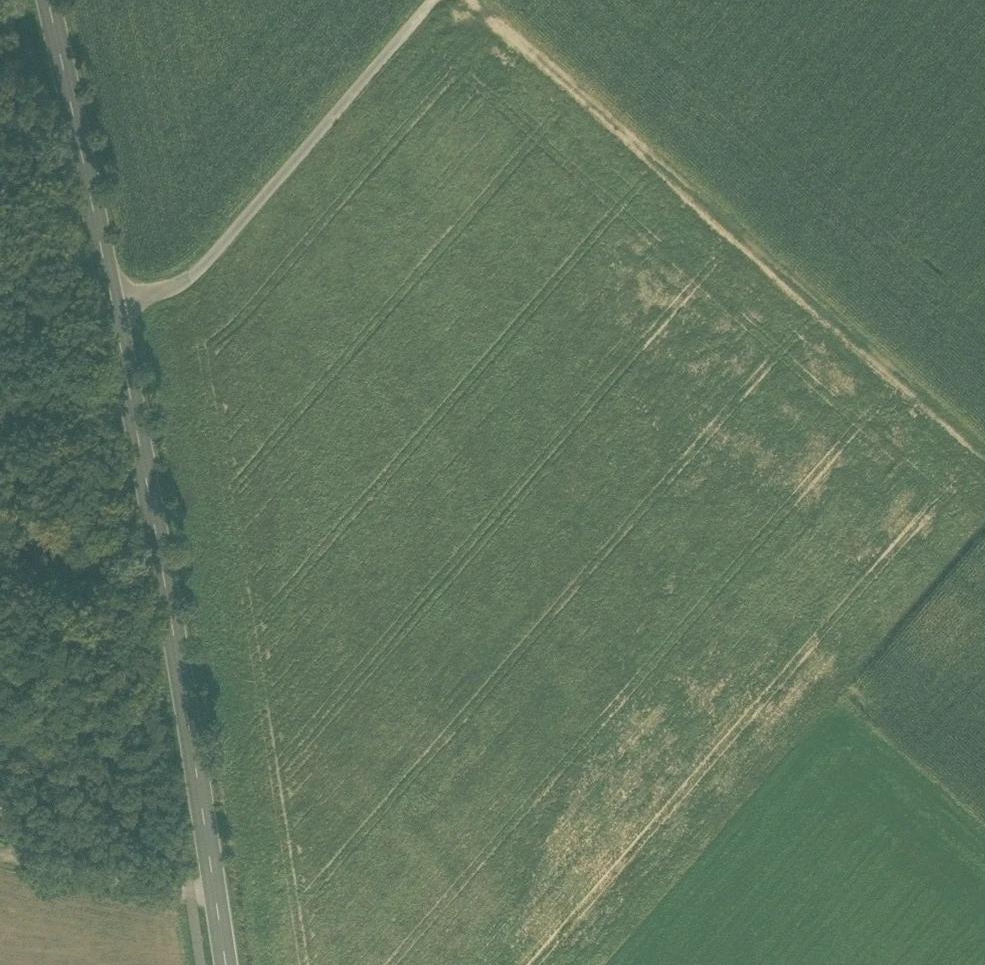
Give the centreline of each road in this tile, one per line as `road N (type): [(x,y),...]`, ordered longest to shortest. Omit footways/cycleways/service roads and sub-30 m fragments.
road 1 (track): [(476,0),(984,442)]
road 2 (tertiary): [(228,964),(113,306)]
road 3 (unclassified): [(113,306),(187,280),(436,0)]
road 4 (tertiary): [(113,306),(47,0)]

